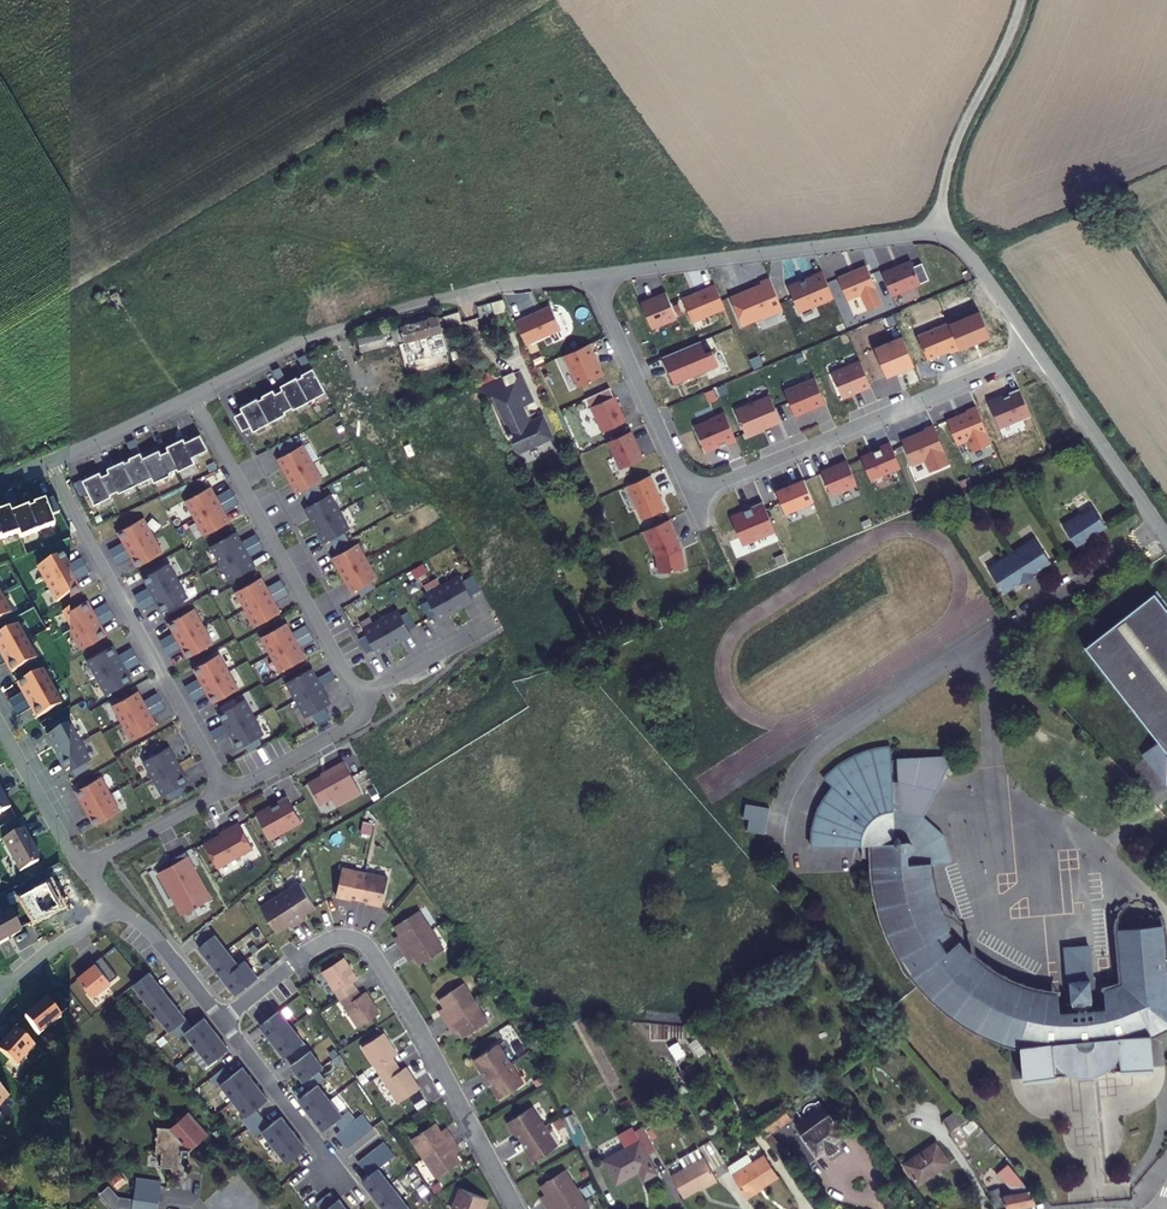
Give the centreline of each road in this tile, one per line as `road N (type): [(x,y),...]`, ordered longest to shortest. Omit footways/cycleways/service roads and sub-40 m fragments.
road 1 (residential): [(590,275),(679,471),(694,484),(720,483),(1037,349)]
road 2 (residential): [(191,397),(322,334),(422,300),(590,275)]
road 3 (residential): [(516,1208),(367,947),(339,938),(292,961)]
road 4 (residential): [(225,787),(50,462)]
road 5 (residential): [(590,275),(941,231)]
road 6 (residential): [(191,397),(358,698)]
road 7 (unclassified): [(941,231),(953,149),(1021,0)]
road 8 (residential): [(364,1208),(224,1022)]
road 9 (residential): [(1166,537),(1037,349)]
road 10 (residential): [(358,698),(355,723),(245,784),(225,787)]
road 11 (residential): [(81,868),(225,787)]
road 12 (residential): [(0,727),(81,868)]
road 13 (residential): [(358,698),(496,621)]
road 14 (residential): [(50,462),(191,397)]
road 15 (residential): [(1037,349),(970,256),(941,231)]
road 16 (residential): [(118,907),(50,950),(4,992)]

